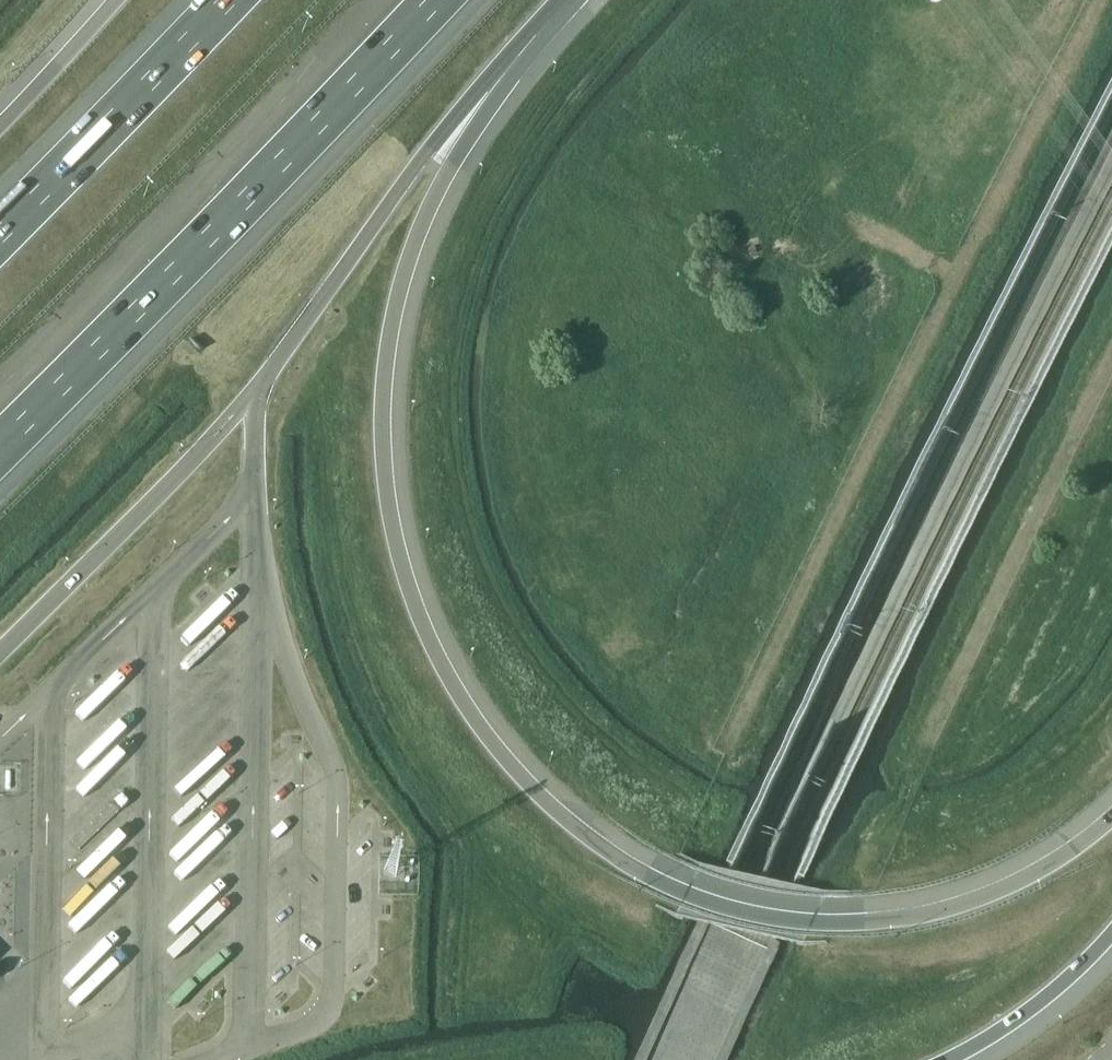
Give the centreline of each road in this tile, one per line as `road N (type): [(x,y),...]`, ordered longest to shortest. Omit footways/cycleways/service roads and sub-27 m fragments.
road 1 (motorway): [(1111,818),(1034,874),(981,898),(866,923),(814,922),(734,909),(641,870),(597,842),(510,764),(439,659),(413,598),(385,480),(382,420),(398,298),(416,239),(503,86)]
road 2 (motorway): [(0,457),(443,0)]
road 3 (motorway): [(277,364),(425,153),(503,86)]
road 4 (motorway): [(225,0),(0,231)]
road 5 (motorway): [(950,1059),(1048,997),(1111,934)]
road 6 (motorway): [(120,0),(0,125)]

